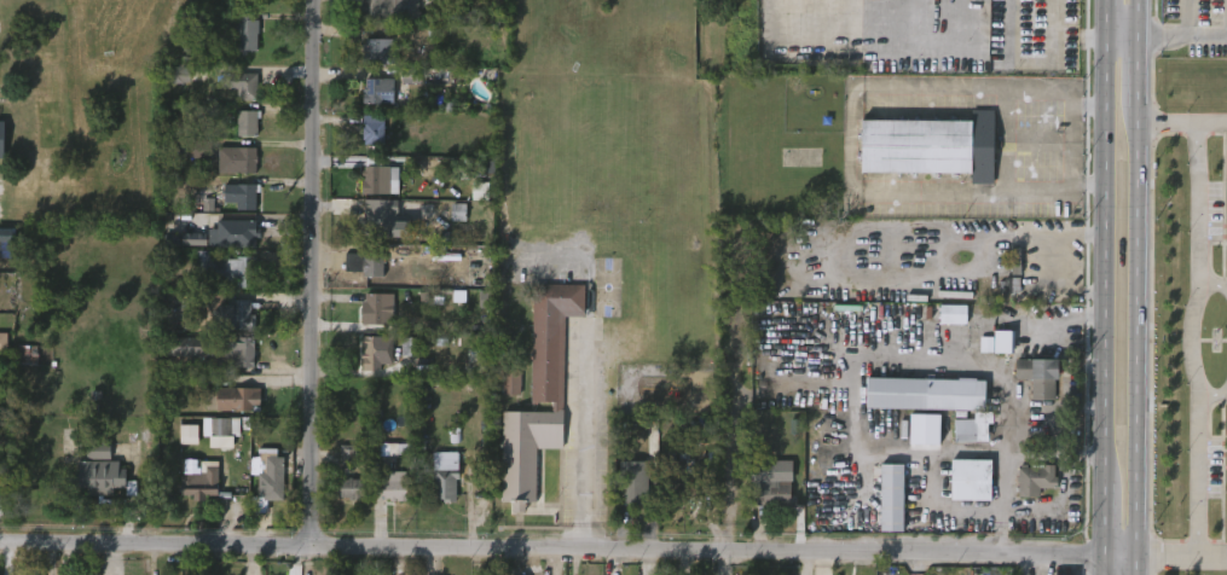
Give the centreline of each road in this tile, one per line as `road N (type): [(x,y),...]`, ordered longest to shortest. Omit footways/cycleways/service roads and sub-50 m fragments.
road 1 (residential): [(0,542),(1102,561)]
road 2 (residential): [(312,547),(309,0)]
road 3 (primary): [(1135,561),(1138,108)]
road 4 (primary): [(1105,36),(1104,483)]

